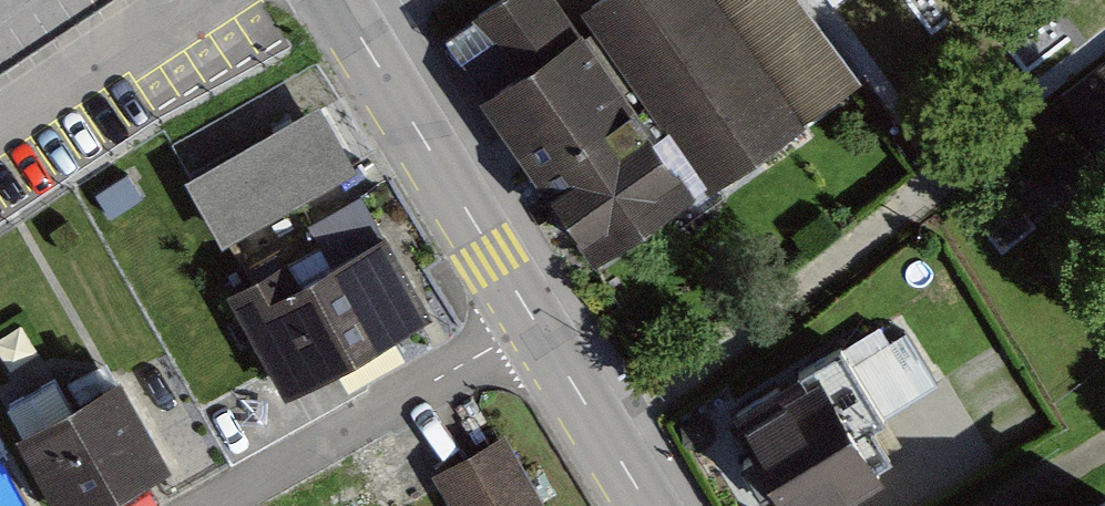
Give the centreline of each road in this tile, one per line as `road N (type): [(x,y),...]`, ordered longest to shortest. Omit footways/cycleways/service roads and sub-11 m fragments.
road 1 (tertiary): [(337,0),(536,324)]
road 2 (residential): [(536,324),(209,505)]
road 3 (tertiary): [(536,324),(647,505)]

